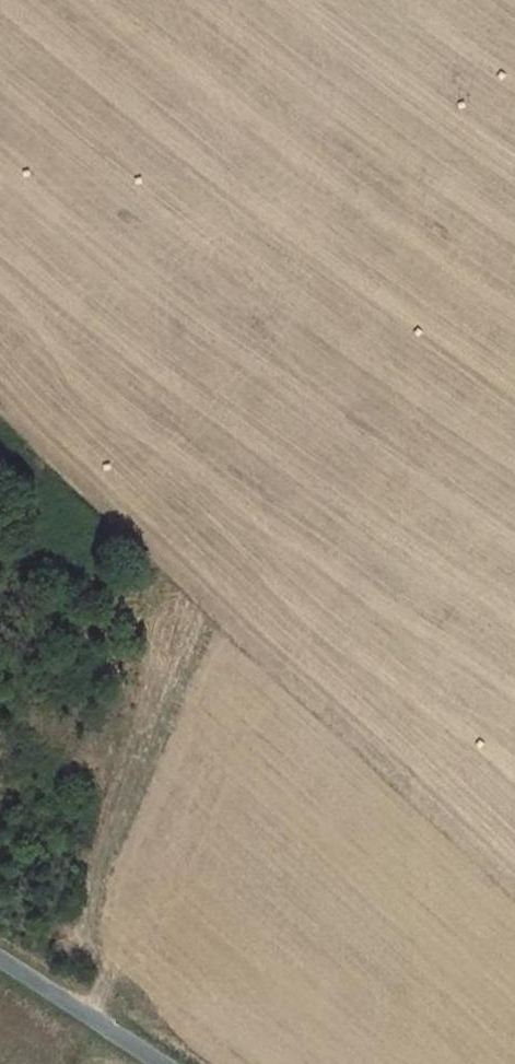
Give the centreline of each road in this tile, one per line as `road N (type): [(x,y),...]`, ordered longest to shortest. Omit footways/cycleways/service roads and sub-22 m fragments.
road 1 (unclassified): [(0,957),(164,1063)]

